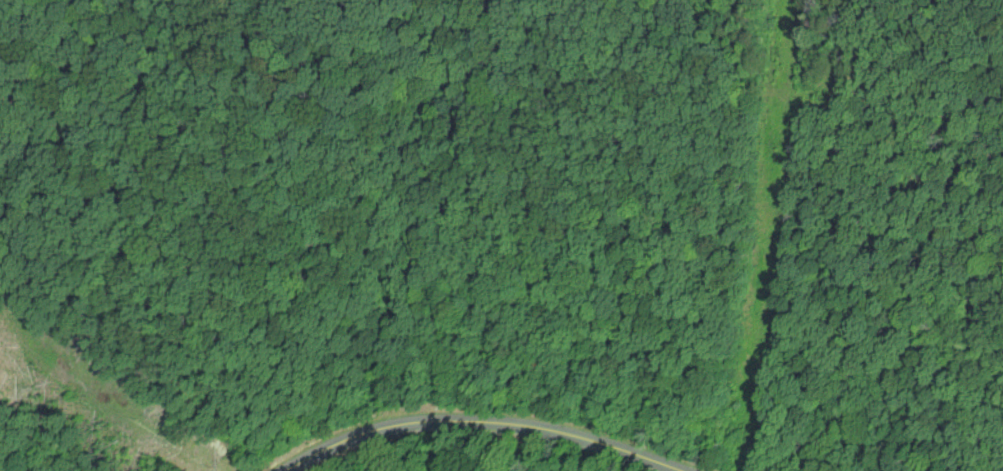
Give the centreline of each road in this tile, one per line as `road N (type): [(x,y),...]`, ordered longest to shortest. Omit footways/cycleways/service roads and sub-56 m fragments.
road 1 (secondary): [(674,470),(573,437),(470,423),(362,438),(289,470)]

